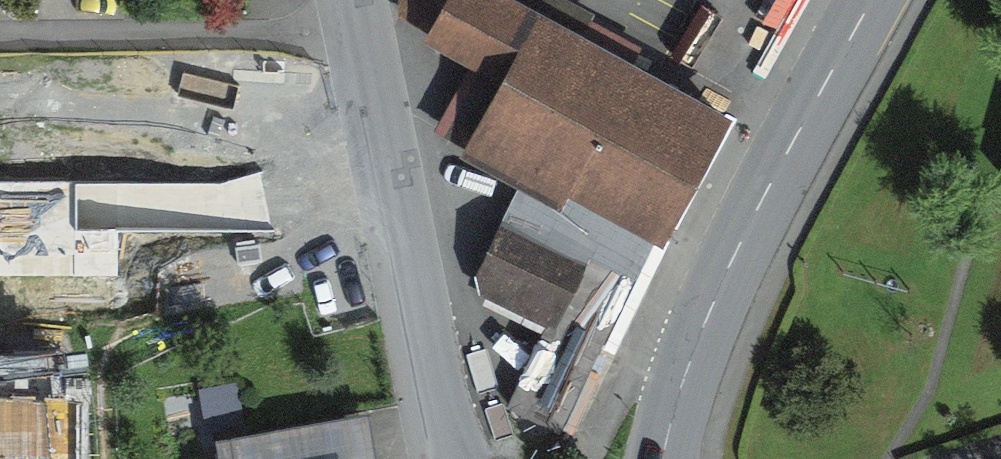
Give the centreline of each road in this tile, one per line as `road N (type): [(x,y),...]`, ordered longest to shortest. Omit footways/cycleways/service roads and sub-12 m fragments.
road 1 (primary): [(662,458),(732,261),(872,0)]
road 2 (residential): [(458,458),(360,26)]
road 3 (residential): [(360,26),(0,34)]

